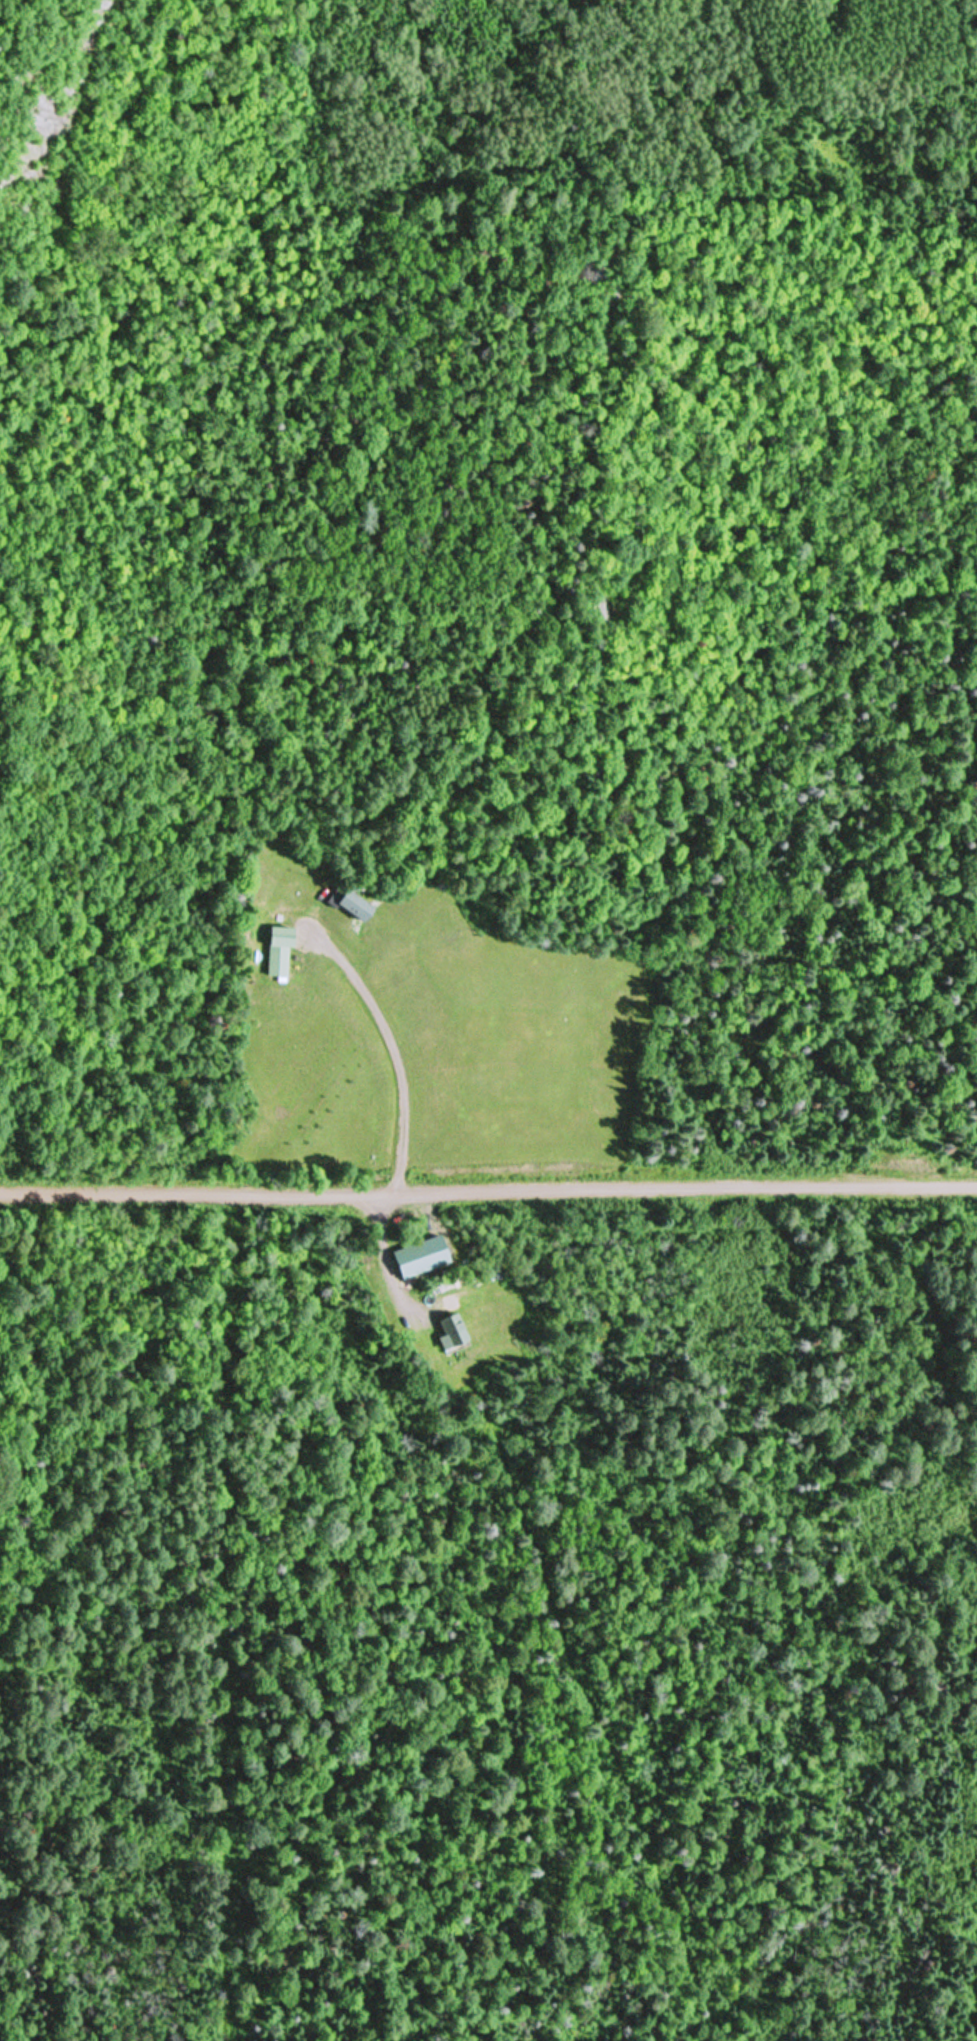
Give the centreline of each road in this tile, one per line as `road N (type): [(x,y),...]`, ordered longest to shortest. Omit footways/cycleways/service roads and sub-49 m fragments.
road 1 (residential): [(0,1186),(976,1184)]

